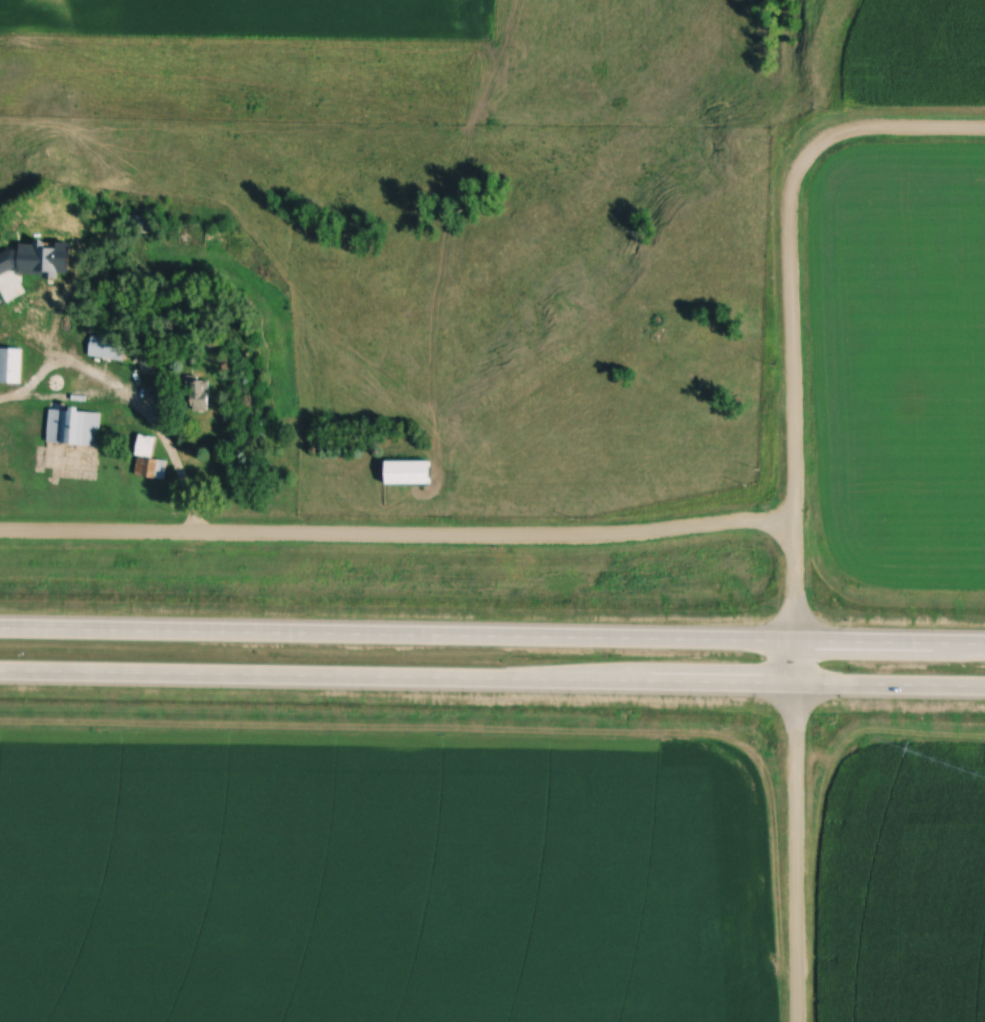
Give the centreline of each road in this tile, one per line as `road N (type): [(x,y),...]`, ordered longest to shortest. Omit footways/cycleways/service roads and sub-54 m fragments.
road 1 (trunk): [(0,669),(984,691)]
road 2 (trunk): [(984,640),(0,627)]
road 3 (residential): [(797,1021),(790,184)]
road 4 (residential): [(790,509),(595,540),(0,534)]
road 5 (residential): [(790,184),(798,163),(830,137),(984,136)]

